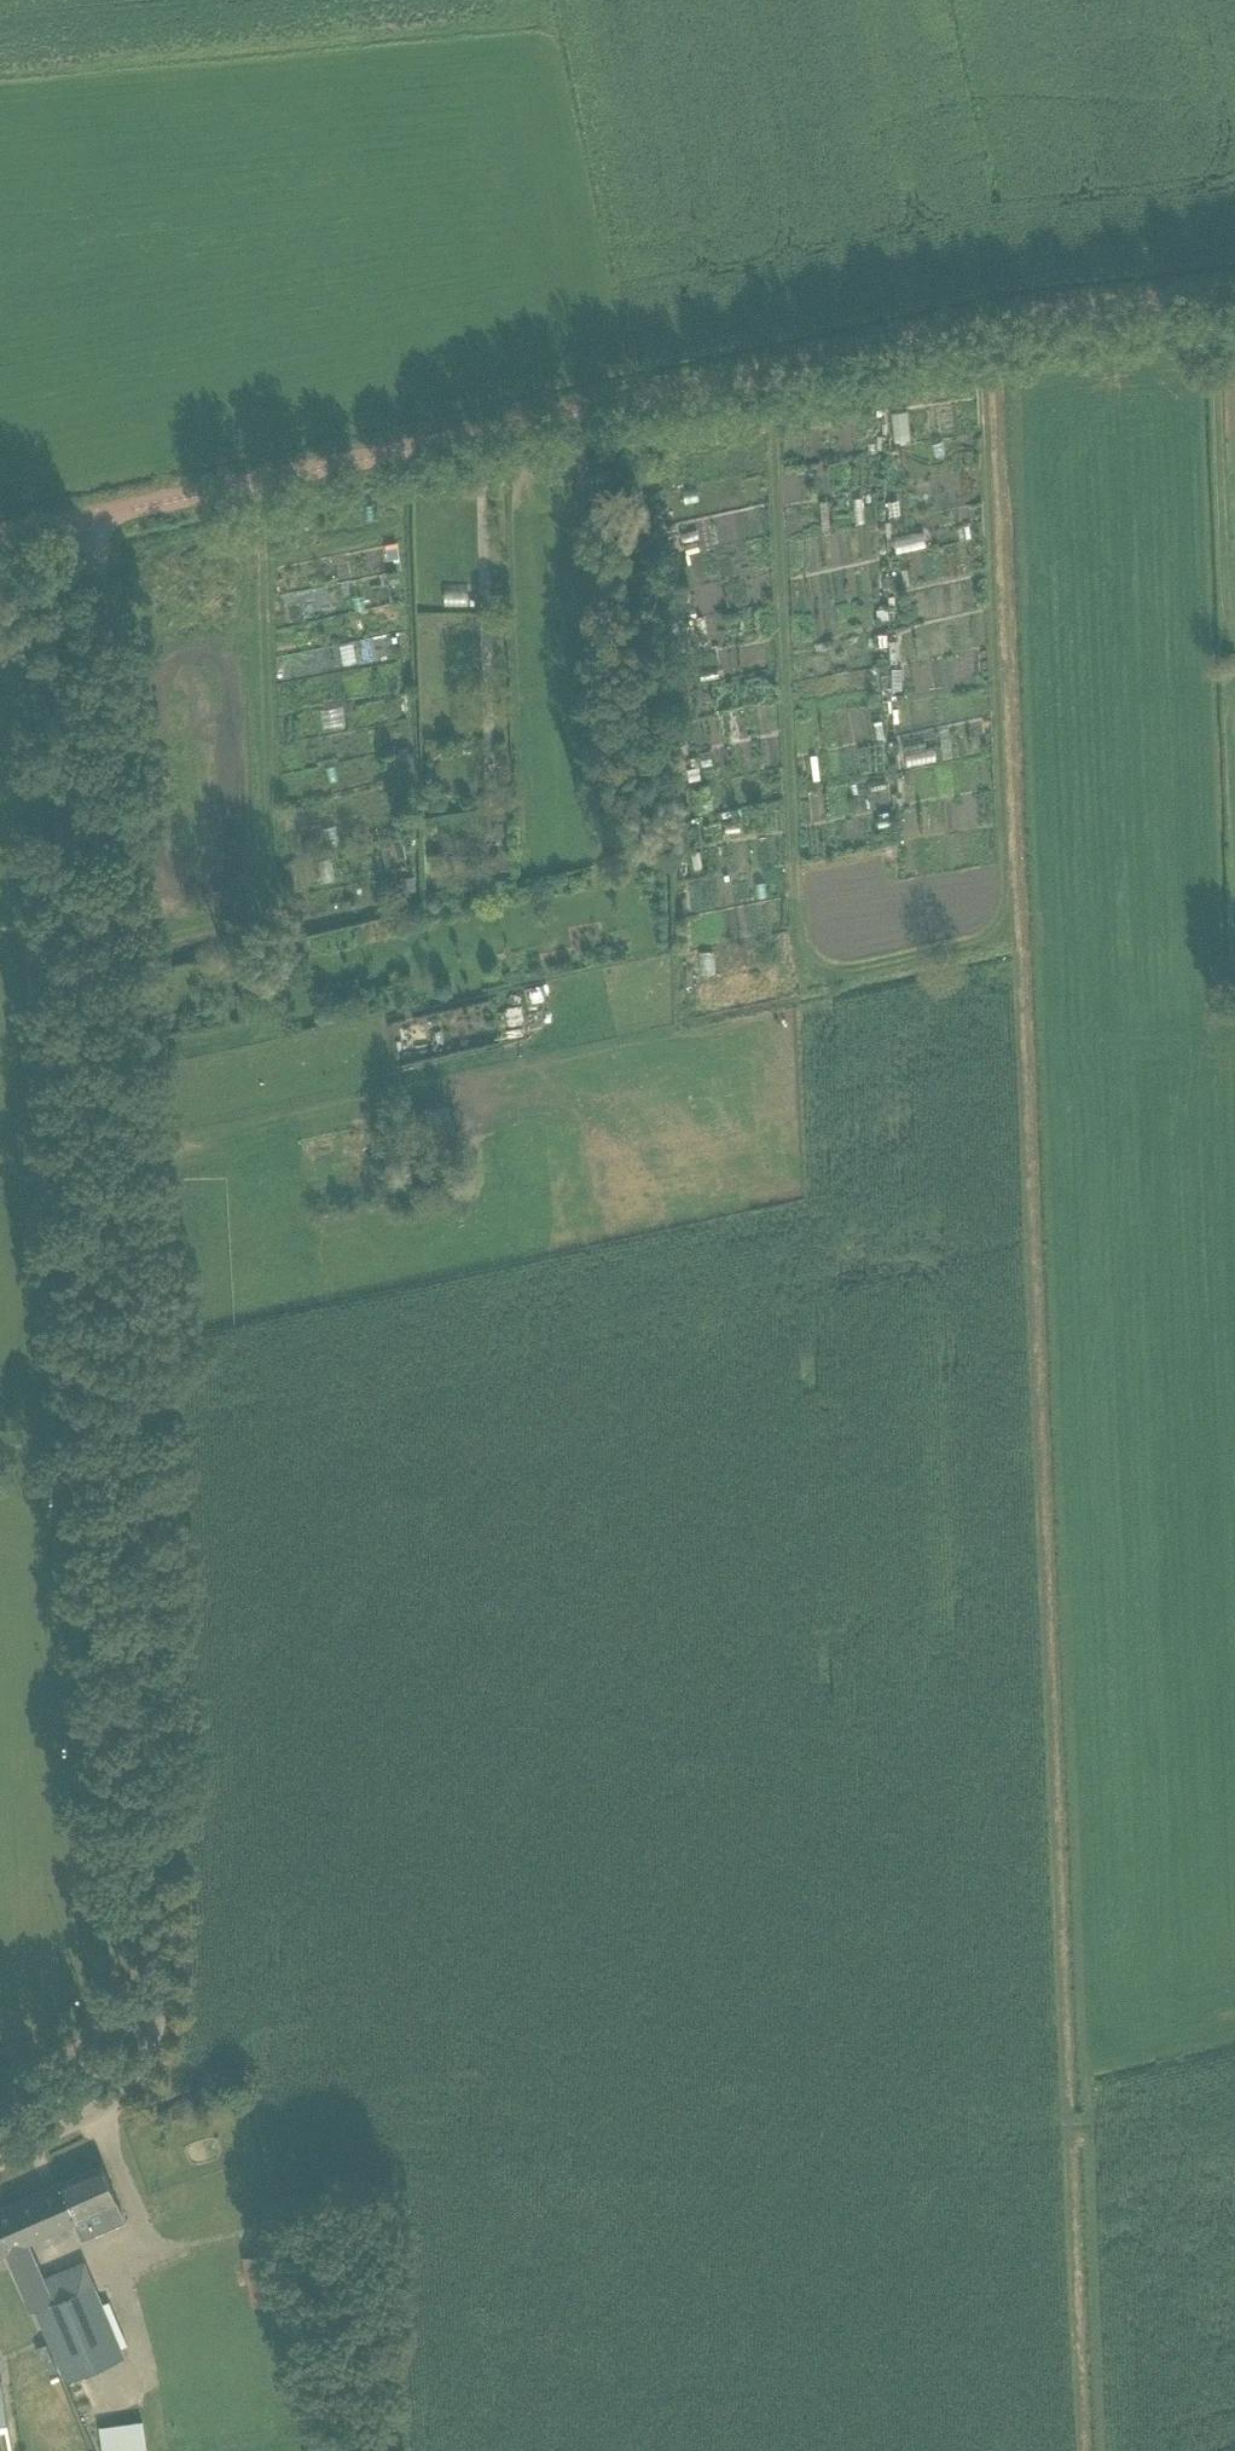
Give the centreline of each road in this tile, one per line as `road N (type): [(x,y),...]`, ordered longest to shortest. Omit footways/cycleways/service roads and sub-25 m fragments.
road 1 (unclassified): [(0,2154),(104,2103),(145,2033),(159,1936),(93,519)]
road 2 (track): [(985,322),(999,936),(822,983),(806,975),(798,954),(770,371)]
road 3 (unclassified): [(93,519),(985,322),(1234,289)]

